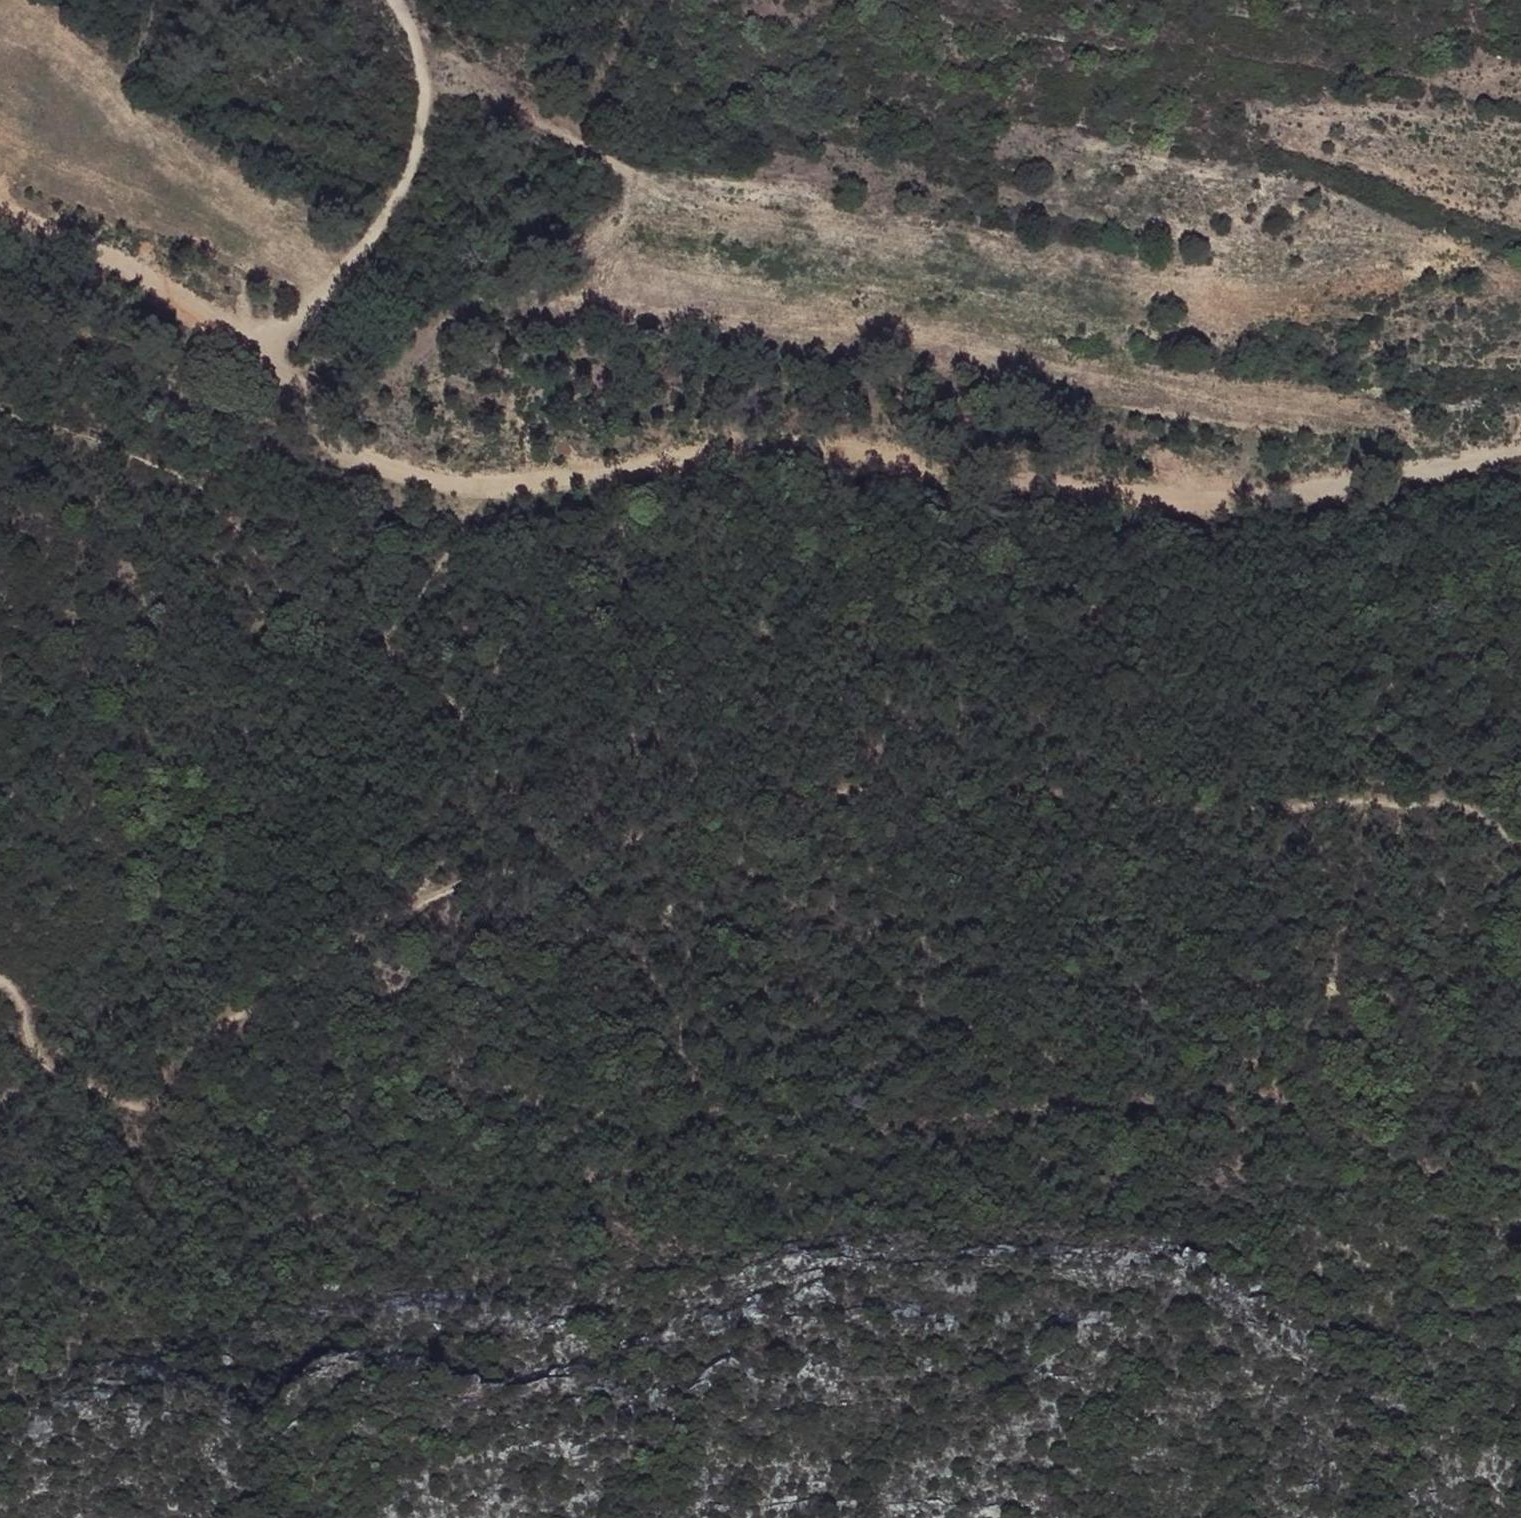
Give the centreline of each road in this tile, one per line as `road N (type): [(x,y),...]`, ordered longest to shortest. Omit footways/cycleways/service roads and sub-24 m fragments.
road 1 (track): [(251,334),(309,428),(436,489),(534,489),(720,454),(894,464),(1166,504),(1384,504),(1520,469)]
road 2 (track): [(0,209),(204,319),(251,334),(315,314),(410,176),(435,93),(422,40),(397,0)]

